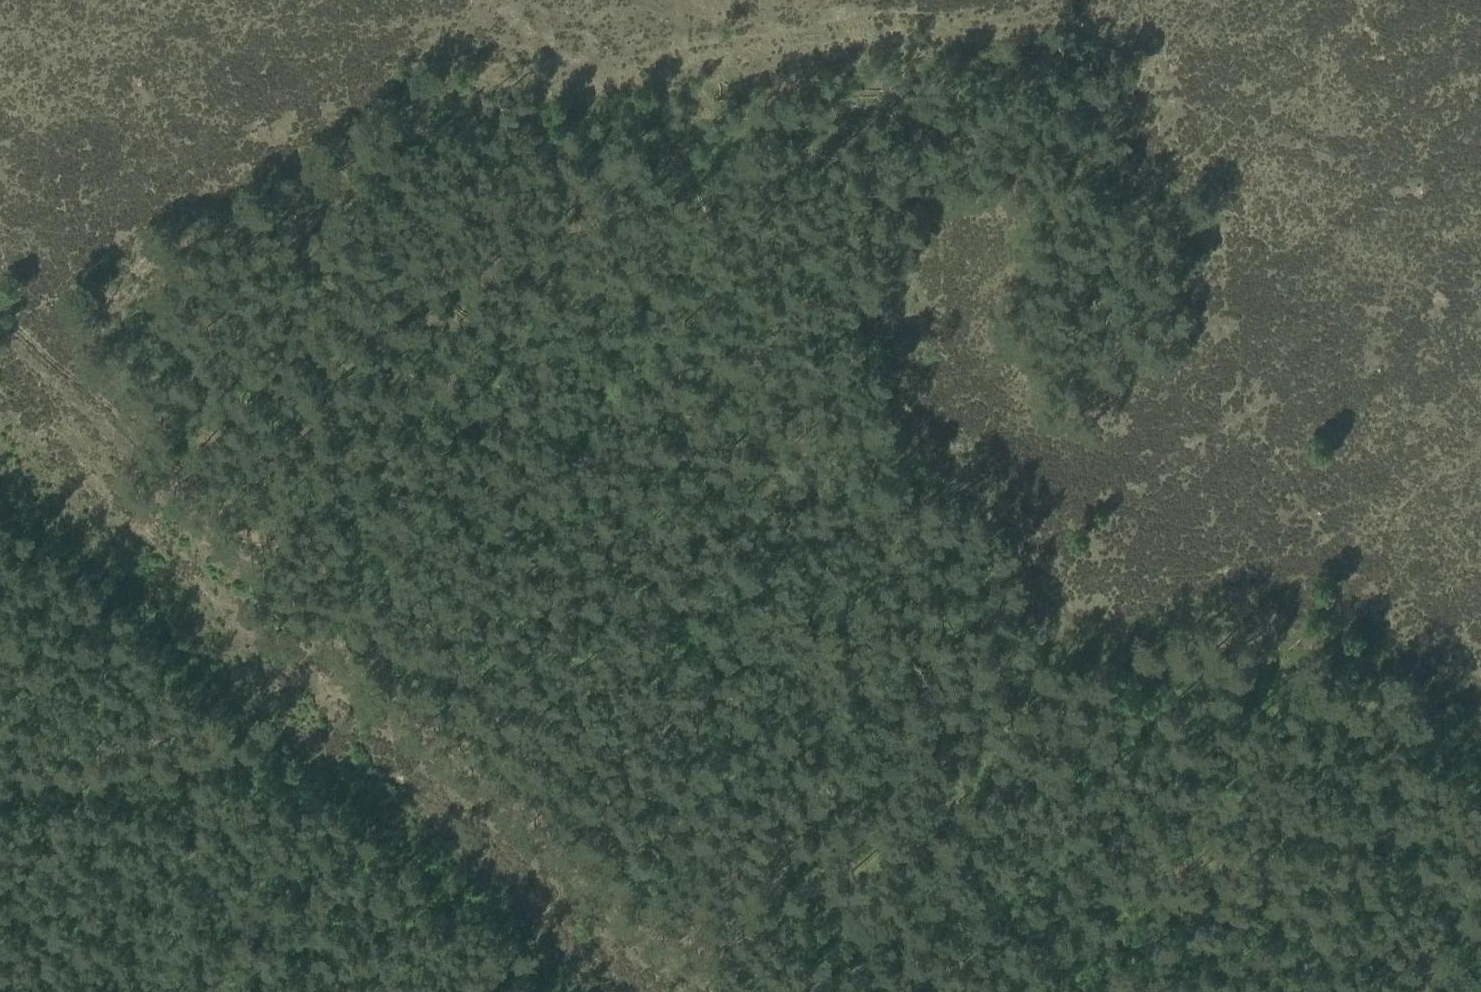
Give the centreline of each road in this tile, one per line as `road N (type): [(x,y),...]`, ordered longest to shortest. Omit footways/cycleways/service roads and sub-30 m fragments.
road 1 (track): [(694,991),(0,331)]
road 2 (track): [(1480,875),(1400,991)]

